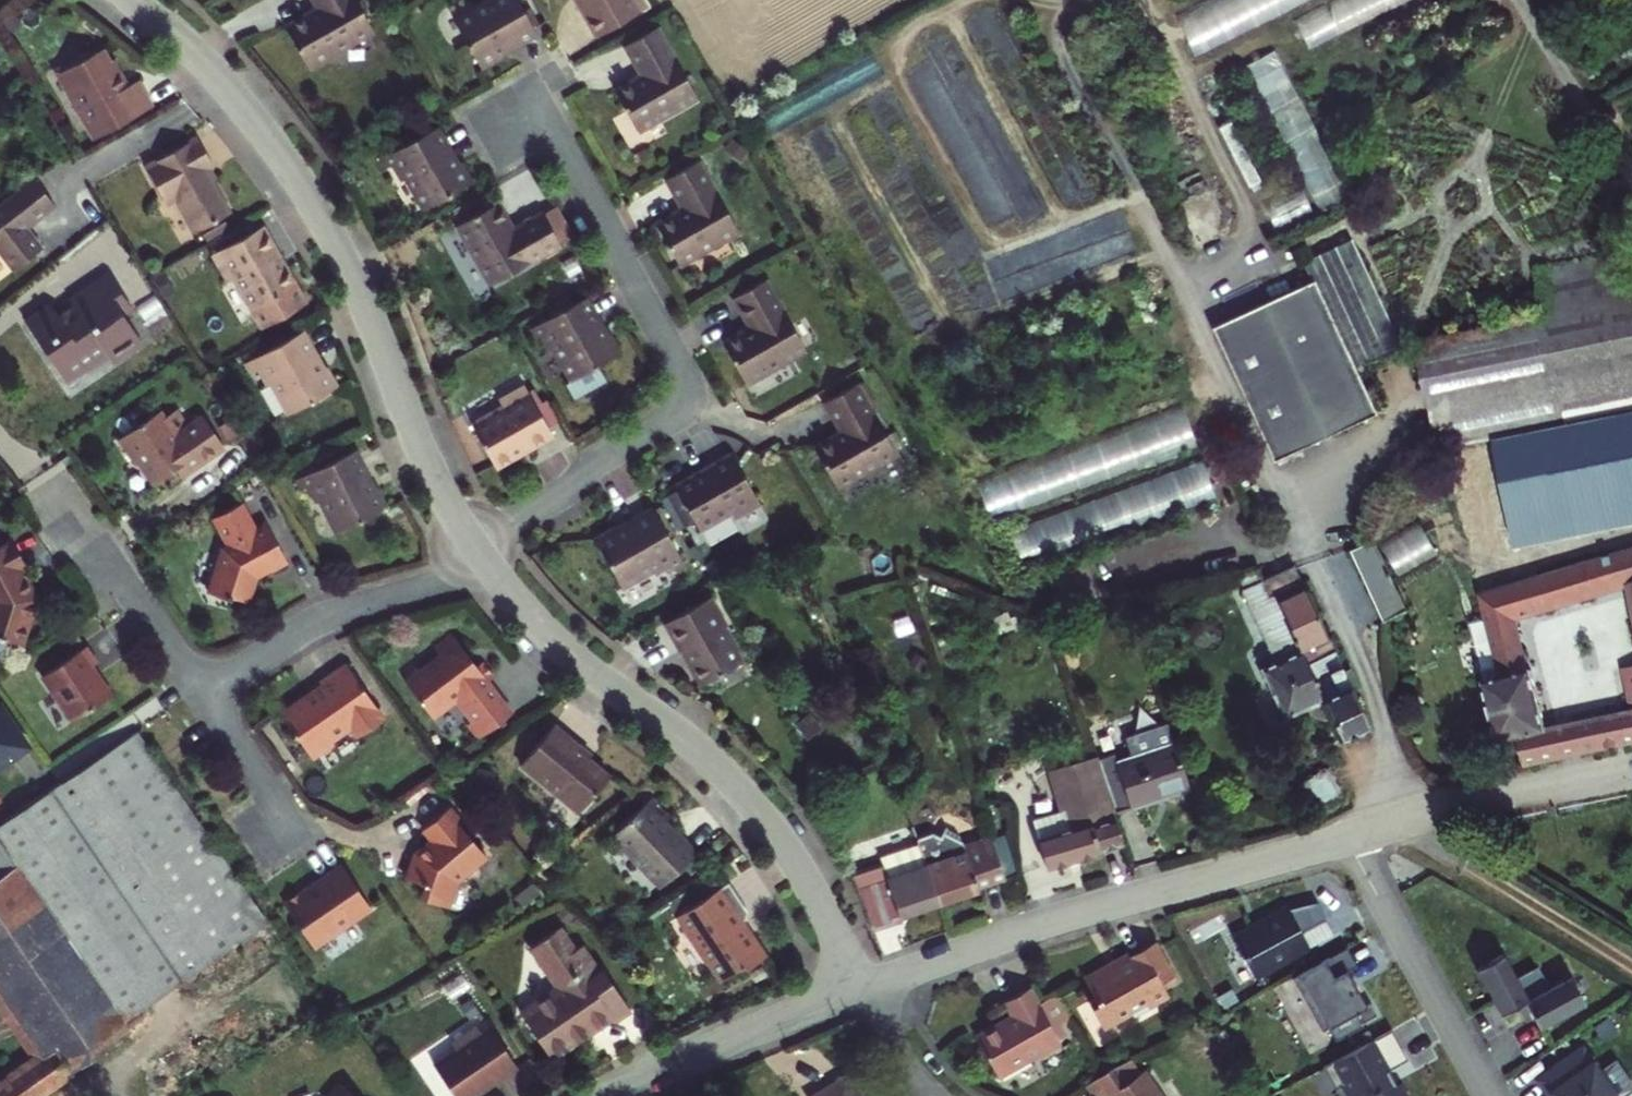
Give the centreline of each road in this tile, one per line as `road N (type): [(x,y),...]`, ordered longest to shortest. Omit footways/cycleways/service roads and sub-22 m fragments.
road 1 (residential): [(133,0),(230,90),(315,206),(366,307),(427,468),(474,550)]
road 2 (residential): [(526,88),(679,370),(681,394),(663,420),(474,550)]
road 3 (residential): [(474,550),(569,656),(699,752),(750,804),(798,870),(858,989)]
road 4 (residential): [(858,989),(1072,915),(1347,839)]
road 5 (residential): [(202,698),(304,627),(423,586),(474,550)]
road 6 (residential): [(1347,839),(1631,771)]
road 7 (residential): [(1347,839),(1486,1095)]
road 8 (residential): [(615,1095),(729,1038),(858,989)]
road 9 (track): [(1519,0),(1631,175)]
road 10 (track): [(74,1095),(152,1042),(161,1007)]
road 11 (residential): [(858,989),(926,1095)]

